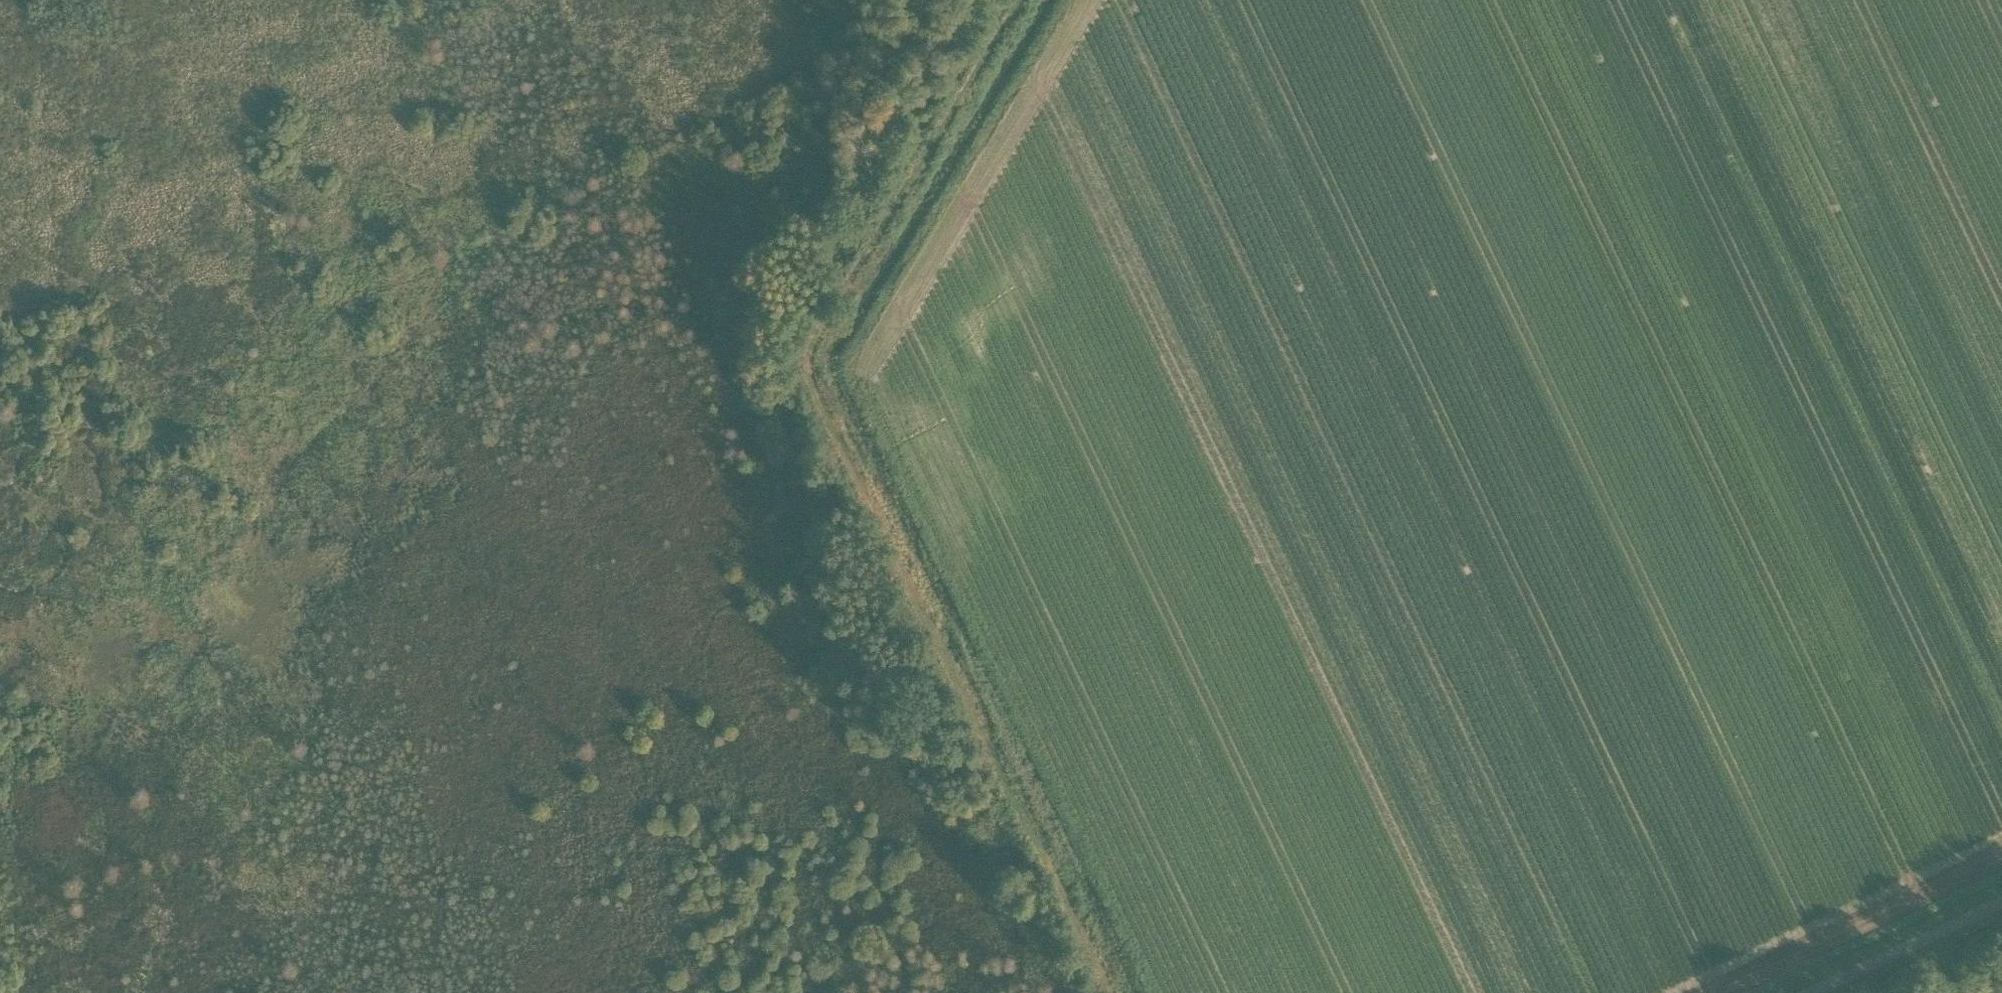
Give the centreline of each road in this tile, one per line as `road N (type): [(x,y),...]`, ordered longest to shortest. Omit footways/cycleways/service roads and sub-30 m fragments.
road 1 (unclassified): [(1798,992),(2001,897)]

